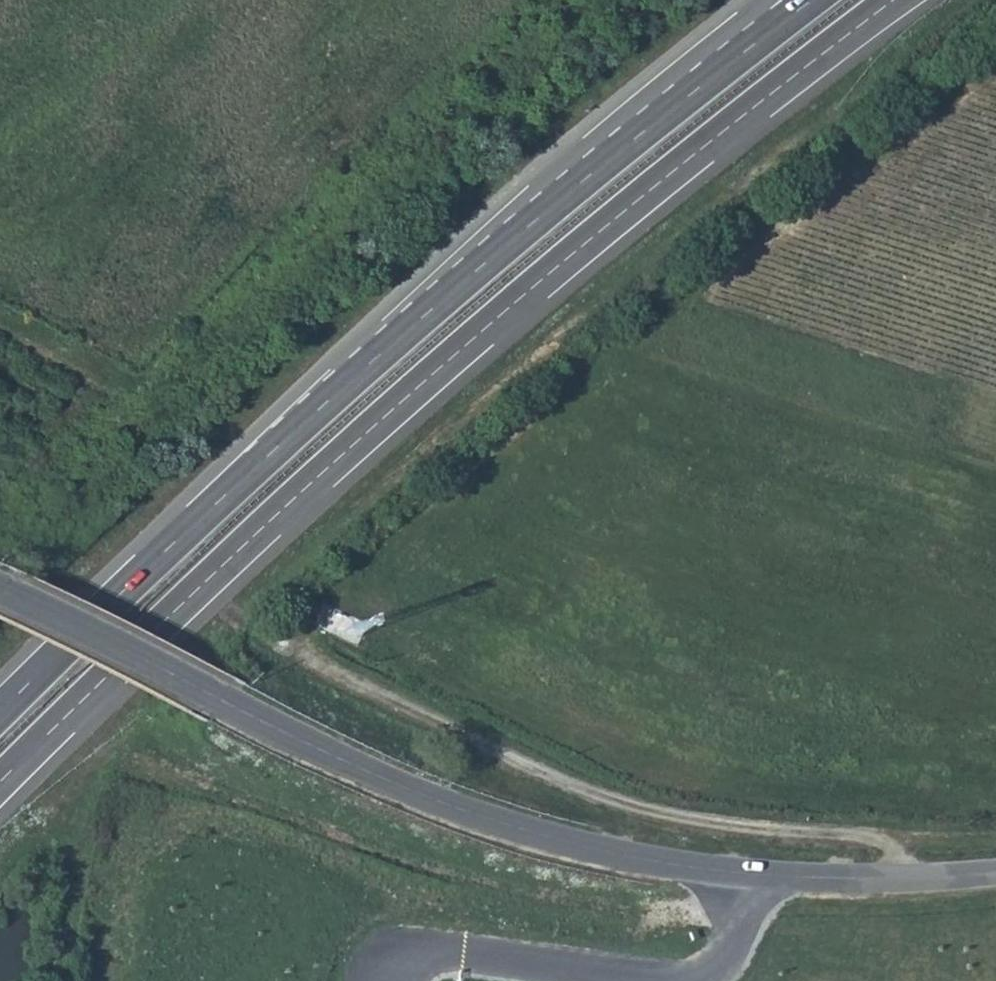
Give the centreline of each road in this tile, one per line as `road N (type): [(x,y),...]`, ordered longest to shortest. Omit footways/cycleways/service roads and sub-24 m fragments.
road 1 (trunk): [(0,781),(481,331),(892,0)]
road 2 (trunk): [(811,0),(427,313),(0,711)]
road 3 (unclassified): [(0,591),(328,754),(538,834),(700,870),(902,879),(995,874)]
road 4 (track): [(902,879),(900,856),(885,838),(681,818),(549,781),(309,664)]

